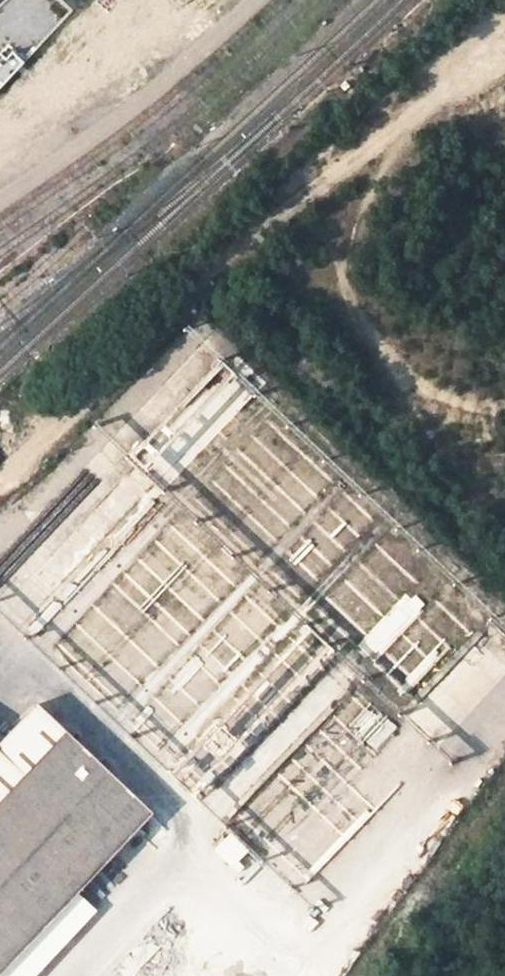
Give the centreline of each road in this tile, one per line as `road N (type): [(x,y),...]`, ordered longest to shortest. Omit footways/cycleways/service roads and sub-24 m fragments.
road 1 (track): [(180,306),(0,478)]
road 2 (track): [(504,17),(320,168)]

